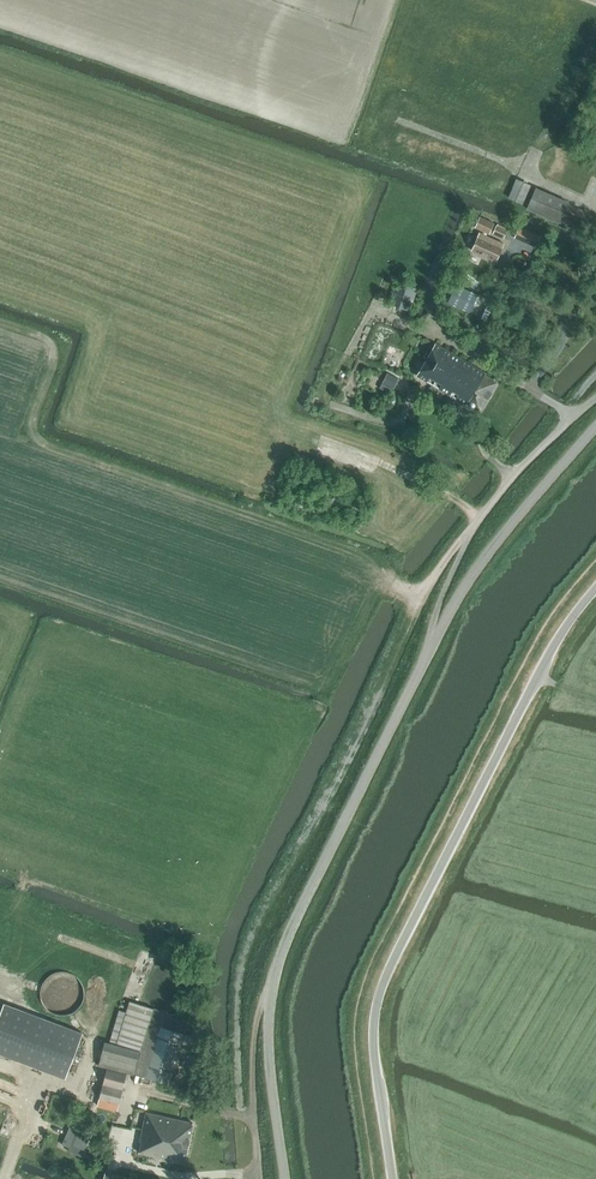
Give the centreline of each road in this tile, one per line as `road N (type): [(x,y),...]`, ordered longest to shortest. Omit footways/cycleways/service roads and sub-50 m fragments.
road 1 (tertiary): [(284,1178),(268,1038),(271,987),(287,938),(455,602),(595,427)]
road 2 (unclassified): [(393,1178),(376,1051),(380,993),(536,679),(595,588)]

